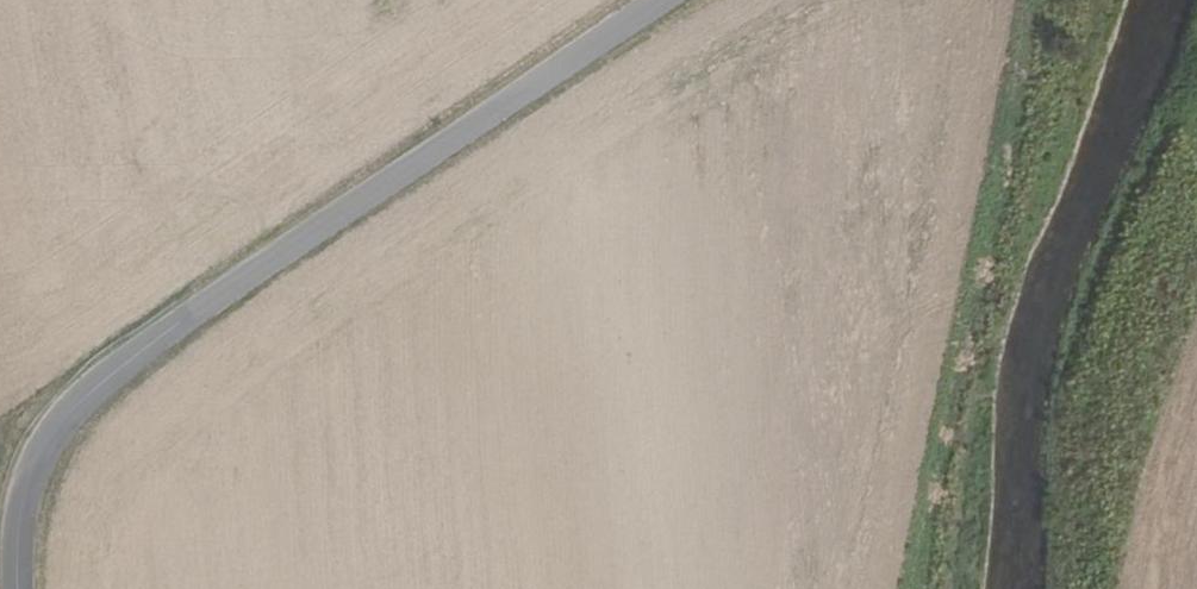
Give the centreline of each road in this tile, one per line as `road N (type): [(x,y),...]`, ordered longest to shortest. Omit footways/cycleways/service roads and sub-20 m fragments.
road 1 (unclassified): [(19,588),(18,534),(36,458),(60,423),(114,373),(660,0)]

